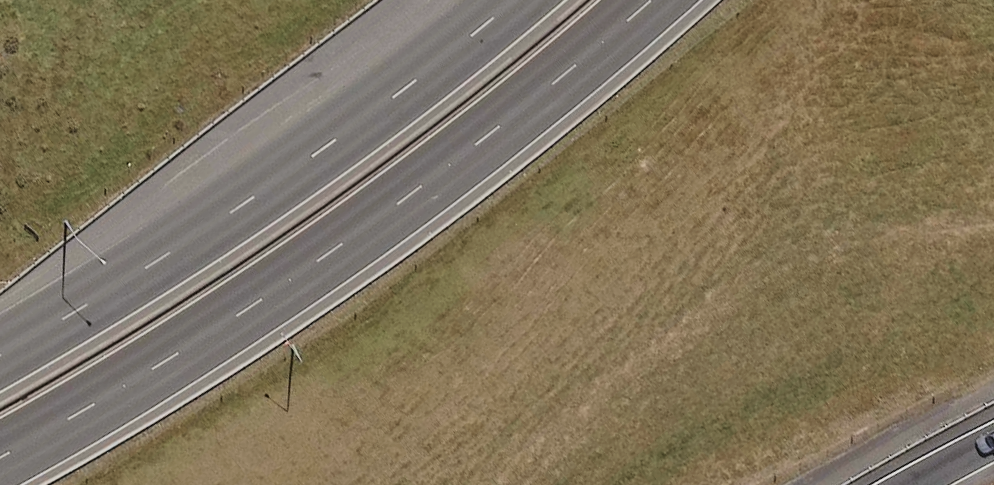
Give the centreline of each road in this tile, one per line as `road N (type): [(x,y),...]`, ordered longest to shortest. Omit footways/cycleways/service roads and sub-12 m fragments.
road 1 (motorway): [(653,0),(371,225),(105,402),(0,460)]
road 2 (motorway): [(0,354),(225,214),(516,0)]

